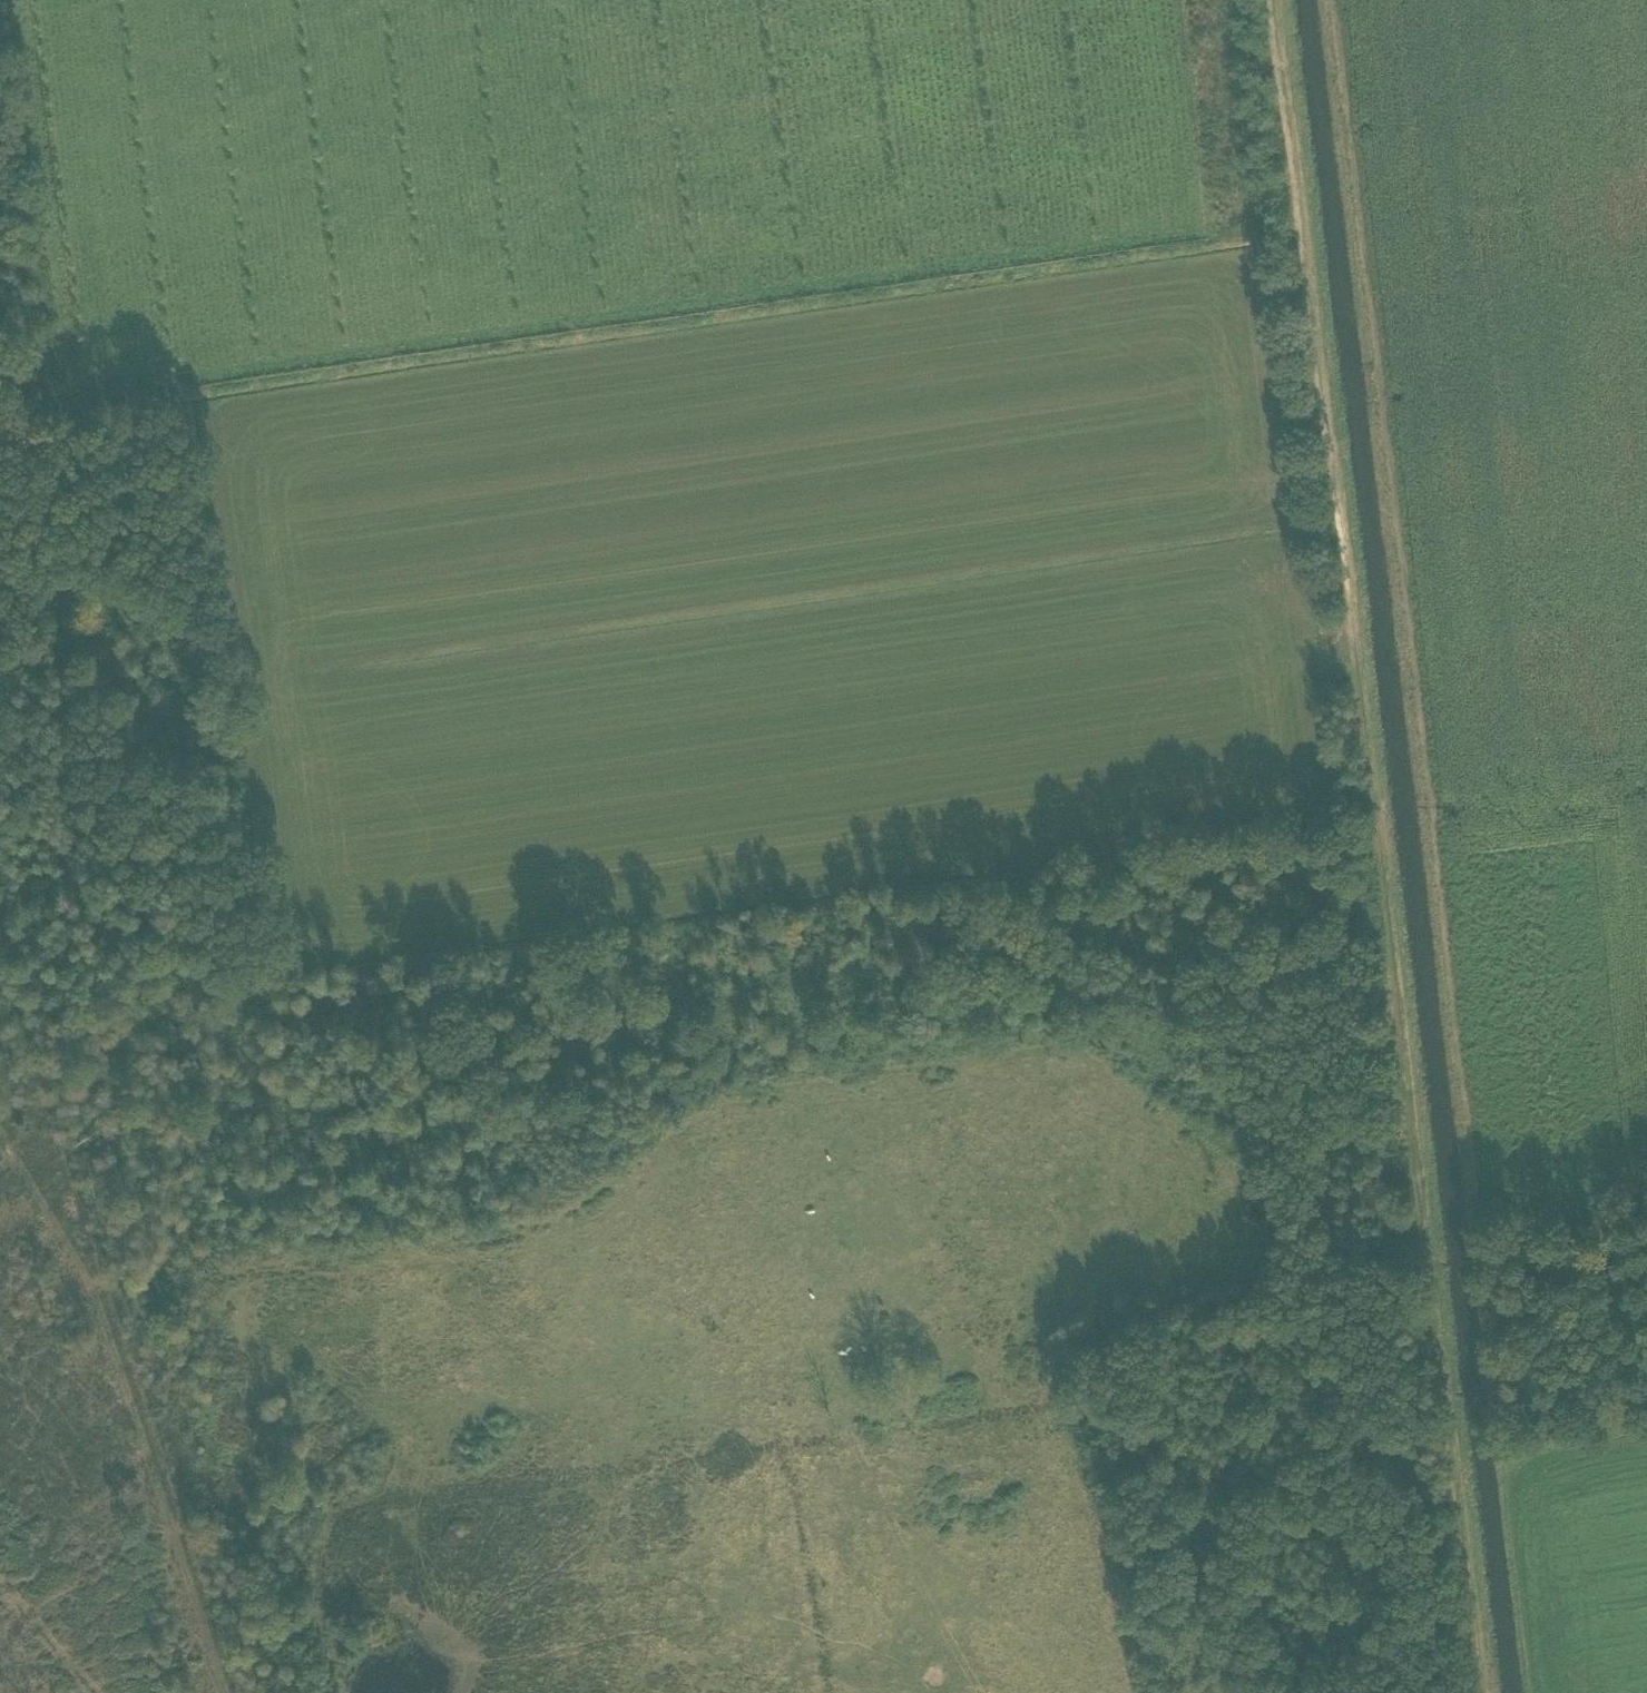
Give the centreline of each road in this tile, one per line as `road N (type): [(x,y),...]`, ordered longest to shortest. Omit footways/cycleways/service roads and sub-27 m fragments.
road 1 (track): [(1271,0),(1431,1288),(1447,1511),(1471,1692)]

